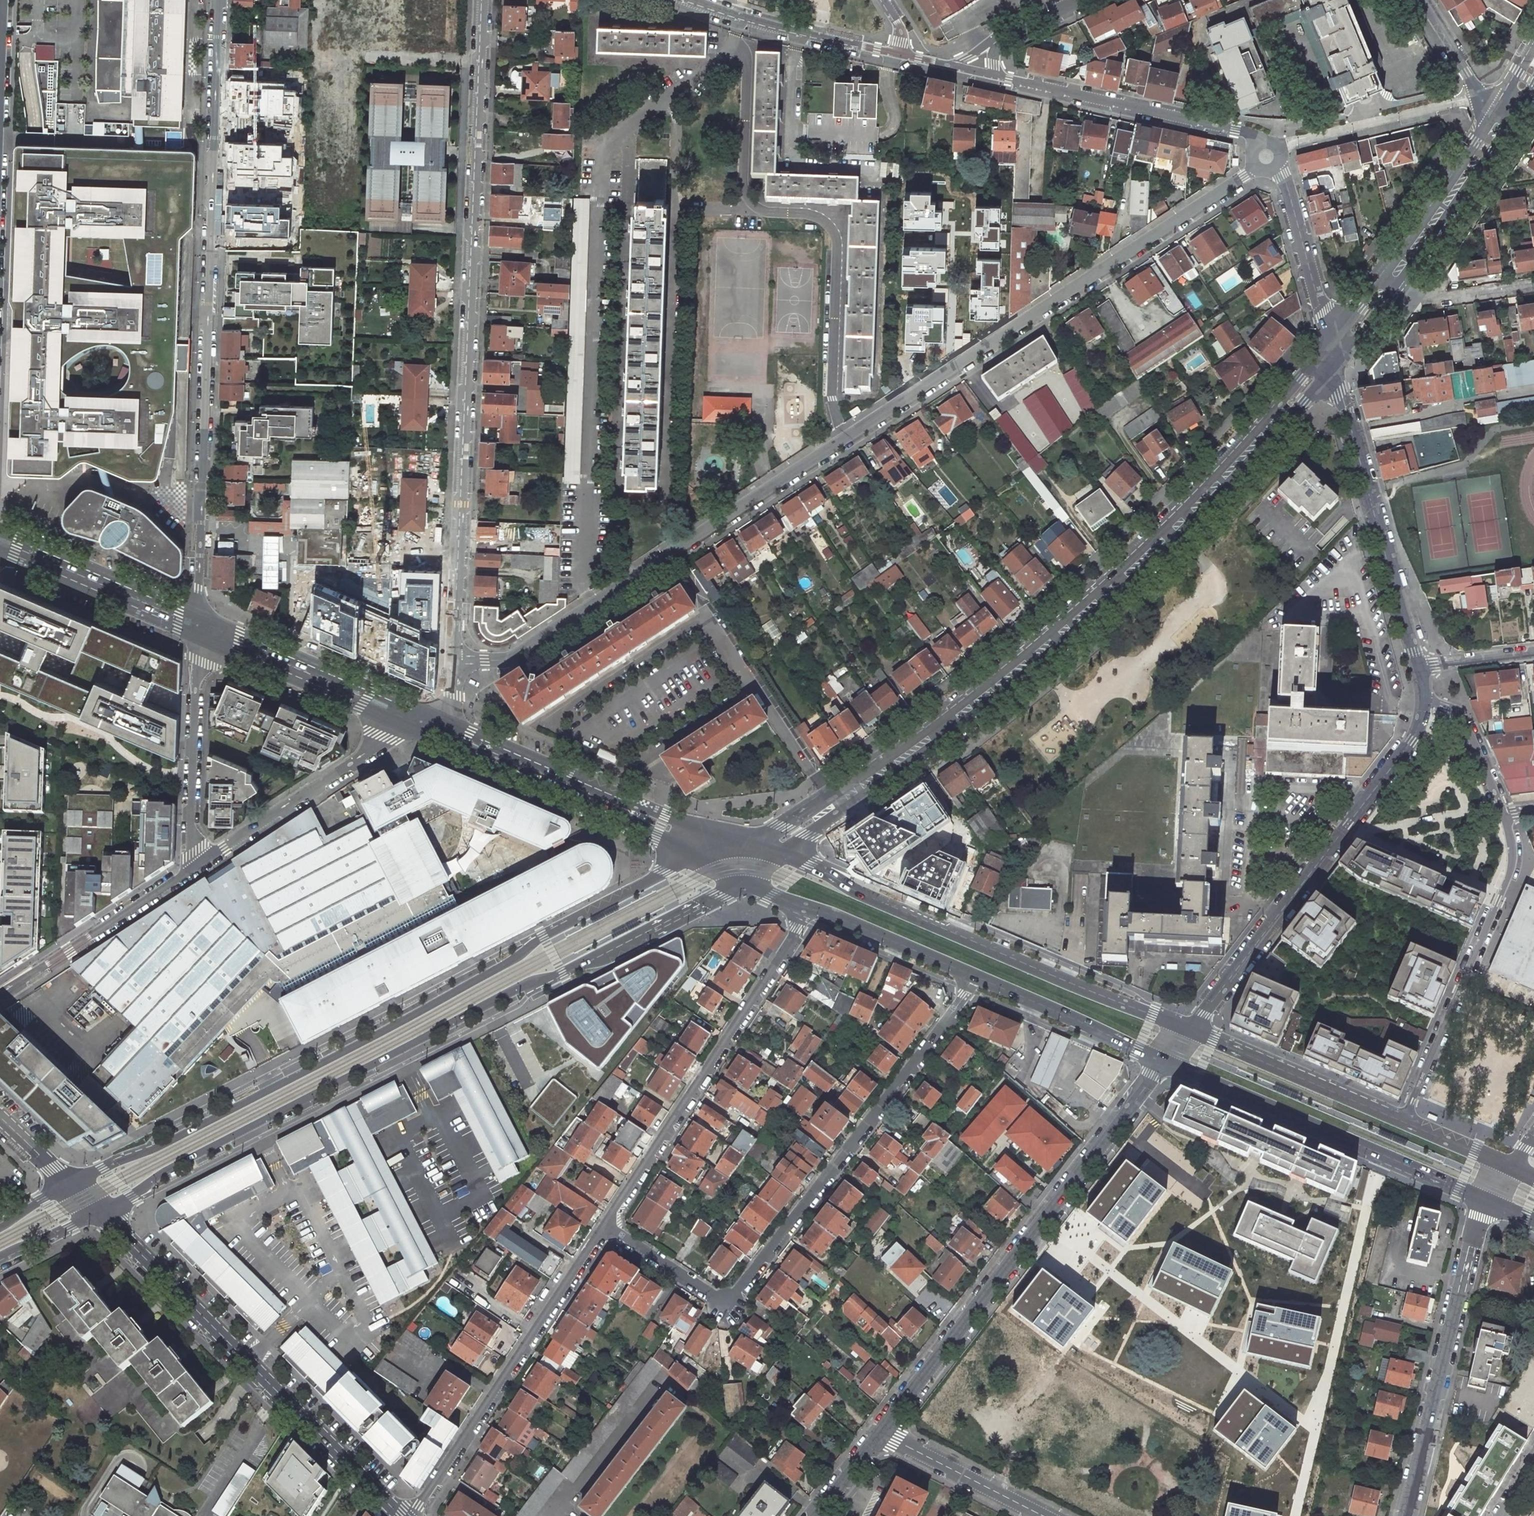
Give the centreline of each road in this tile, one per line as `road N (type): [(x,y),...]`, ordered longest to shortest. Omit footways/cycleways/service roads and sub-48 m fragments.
road 1 (residential): [(455,659),(512,657),(1266,157)]
road 2 (tertiary): [(99,1214),(160,1174),(739,881)]
road 3 (tertiary): [(700,856),(542,935),(515,959),(275,1087),(68,1185)]
road 4 (tertiary): [(838,804),(1095,601),(1333,359)]
road 5 (residential): [(455,659),(483,0)]
road 6 (residential): [(198,614),(219,0)]
road 7 (residential): [(605,1223),(726,1302),(971,975)]
road 8 (residential): [(879,1432),(1164,1060)]
road 9 (primary): [(1188,1028),(781,852)]
road 10 (tertiary): [(99,1214),(402,1515)]
road 11 (residential): [(1188,1028),(1413,740),(1424,701)]
road 12 (residential): [(800,905),(796,929),(605,1223)]
road 13 (primary): [(1164,1060),(1487,1199)]
road 14 (residential): [(605,1223),(414,1515)]
road 15 (primary): [(744,844),(434,714)]
road 16 (residential): [(1402,1121),(1509,875),(1503,814)]
road 17 (residential): [(1404,1515),(1487,1199)]
road 18 (residential): [(1417,665),(1333,359)]
road 19 (primary): [(419,723),(675,832),(700,856)]
road 20 (tertiary): [(1266,157),(1239,131),(998,78)]
road 21 (unclassified): [(419,723),(189,871)]
road 22 (primary): [(434,714),(198,614)]
road 23 (residential): [(198,630),(189,871)]
road 24 (primary): [(198,630),(419,723)]
road 25 (primary): [(1402,1121),(1188,1028)]
road 26 (unclassified): [(189,871),(0,993)]
road 27 (primary): [(0,544),(198,630)]
road 28 (tertiary): [(899,53),(691,0)]
road 29 (tertiary): [(1333,359),(1282,177),(1266,157)]
road 30 (primary): [(198,614),(0,532)]
road 31 (primary): [(971,975),(1164,1060)]
road 32 (track): [(0,696),(97,726),(140,764),(177,772)]
road 33 (tertiary): [(1396,277),(1502,118)]
road 34 (primary): [(800,905),(971,975)]
road 35 (residential): [(879,1432),(1043,1515)]
road 36 (residential): [(1503,814),(1465,722),(1424,701)]
road 37 (residential): [(1419,0),(1502,118)]
road 38 (residential): [(1396,277),(1430,297),(1533,285)]

